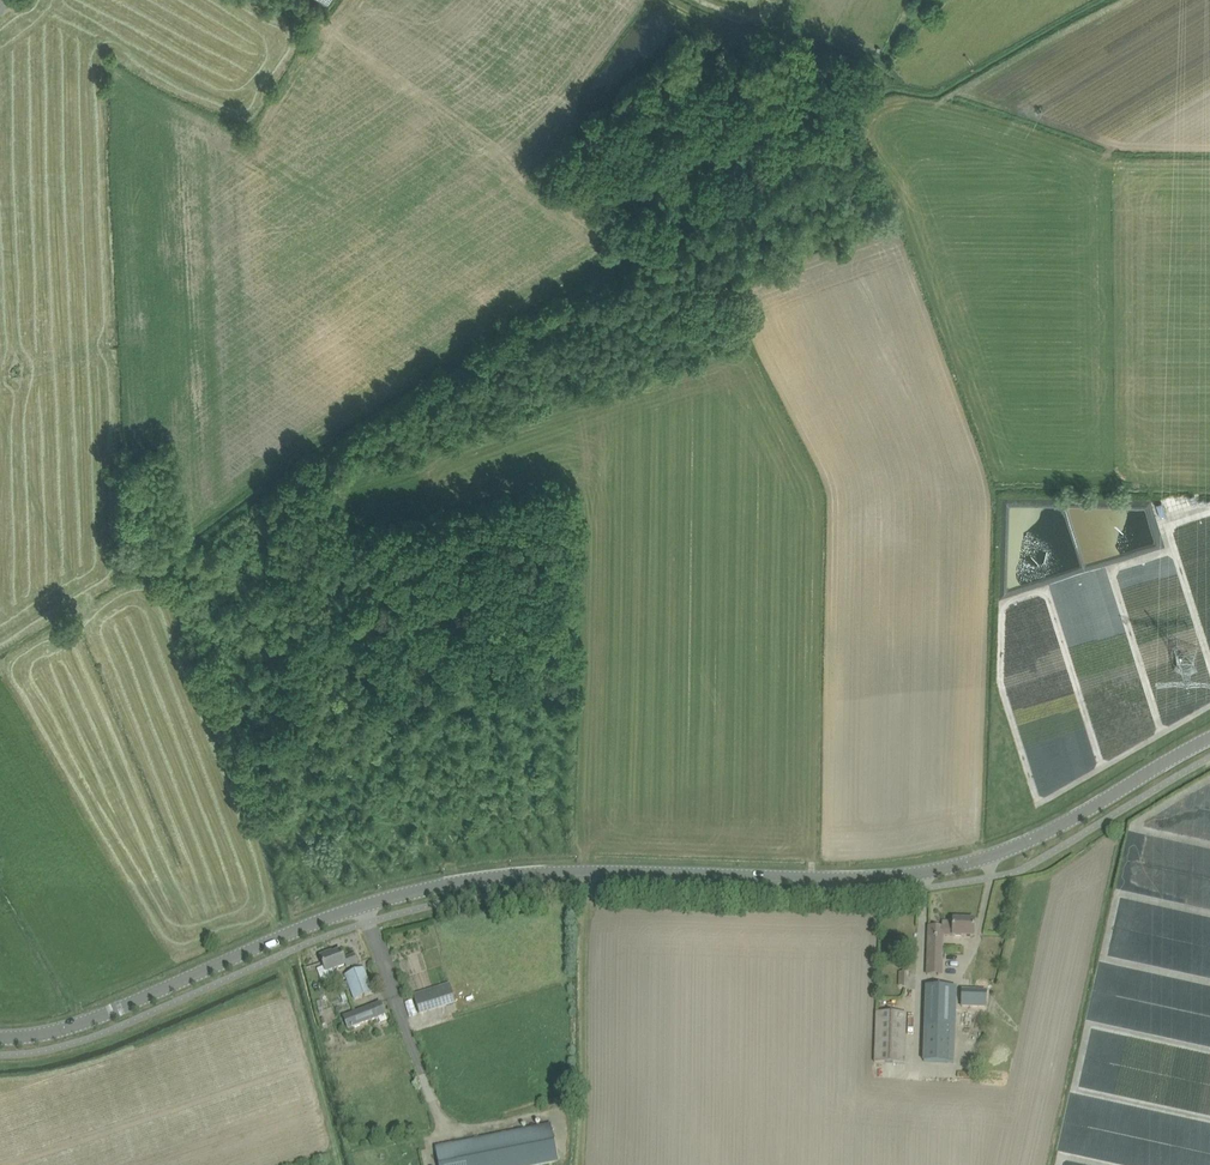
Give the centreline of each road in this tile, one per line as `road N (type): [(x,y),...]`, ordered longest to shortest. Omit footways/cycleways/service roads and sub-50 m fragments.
road 1 (tertiary): [(0,1038),(73,1026),(361,906),(472,881),(575,872),(836,878),(918,873),(988,856),(1049,832),(1209,739)]
road 2 (track): [(588,872),(580,1164)]

